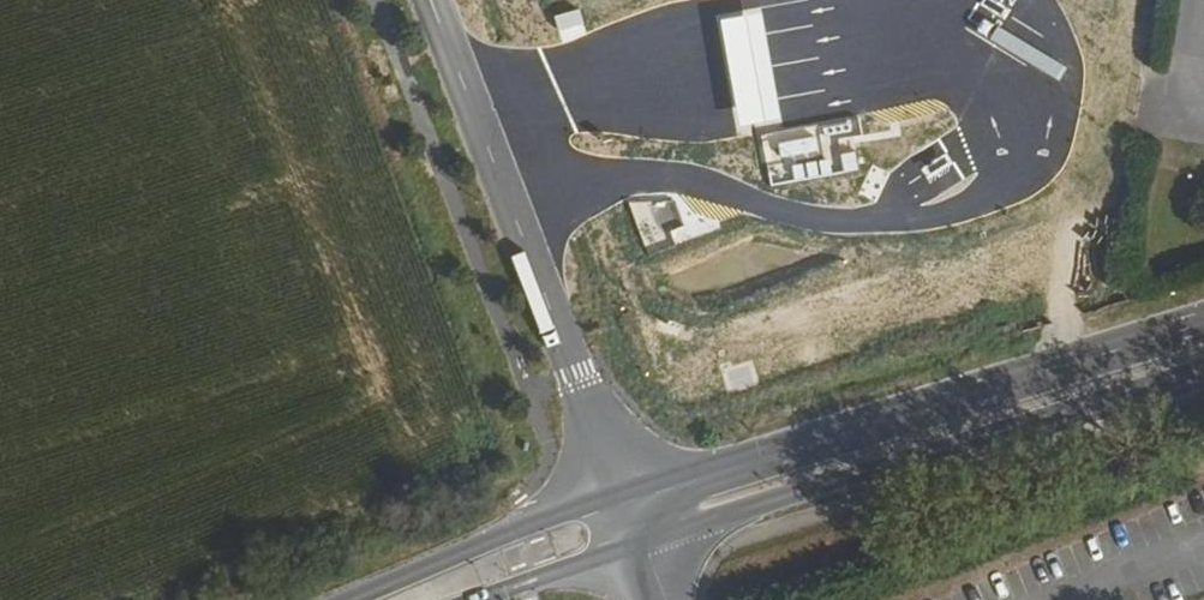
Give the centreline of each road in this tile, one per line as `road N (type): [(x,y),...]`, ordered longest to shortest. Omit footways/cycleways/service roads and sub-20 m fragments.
road 1 (secondary): [(1203,314),(621,487)]
road 2 (secondary): [(640,535),(1203,367)]
road 3 (unclassified): [(621,487),(430,0)]
road 4 (secondary): [(621,487),(341,599)]
road 5 (secondary): [(478,599),(640,535)]

